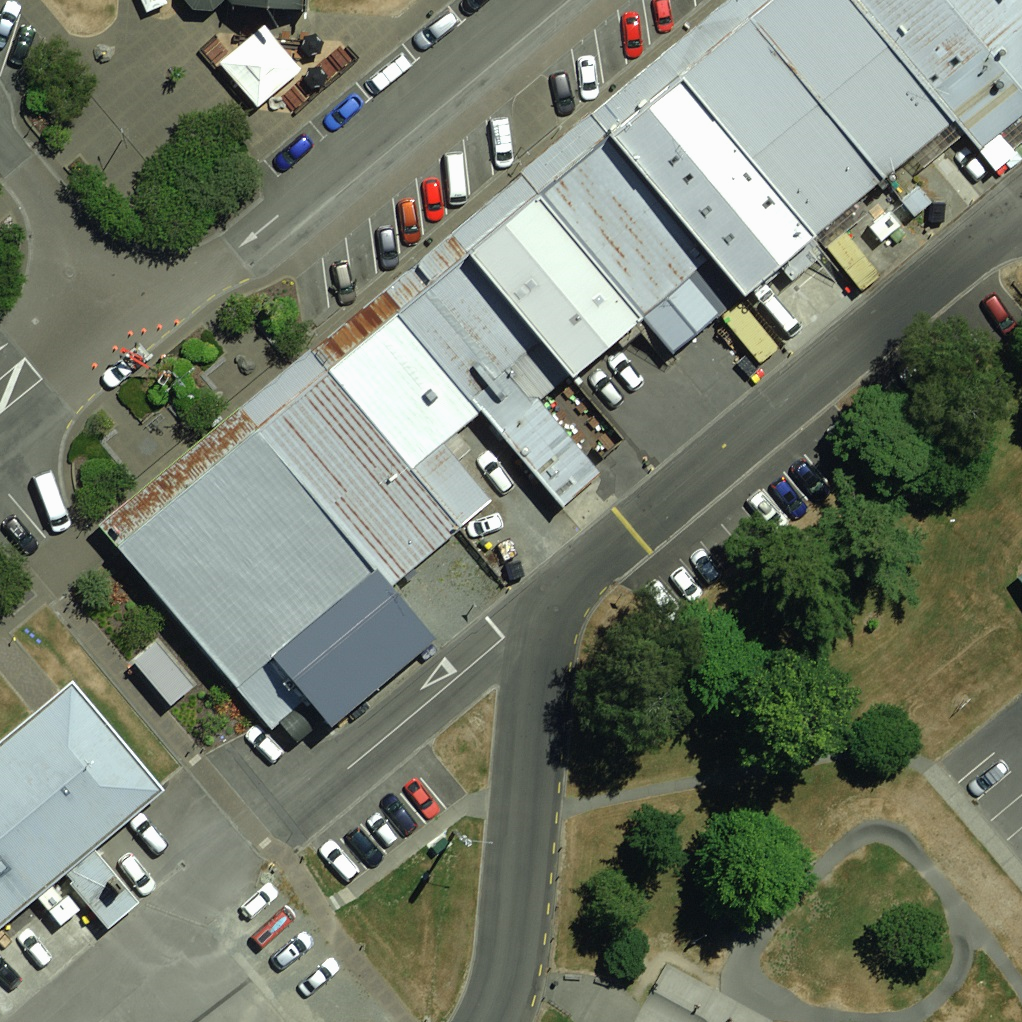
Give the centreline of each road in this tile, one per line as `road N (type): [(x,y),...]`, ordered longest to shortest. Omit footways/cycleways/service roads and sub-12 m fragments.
road 1 (residential): [(42,1021),(545,608)]
road 2 (unclassified): [(545,608),(1021,208)]
road 3 (unclassified): [(530,0),(232,253),(102,322)]
road 4 (unclassified): [(489,1021),(507,997),(545,608)]
road 5 (unclassified): [(102,322),(61,221),(0,144)]
road 6 (unclassified): [(0,405),(102,322)]

